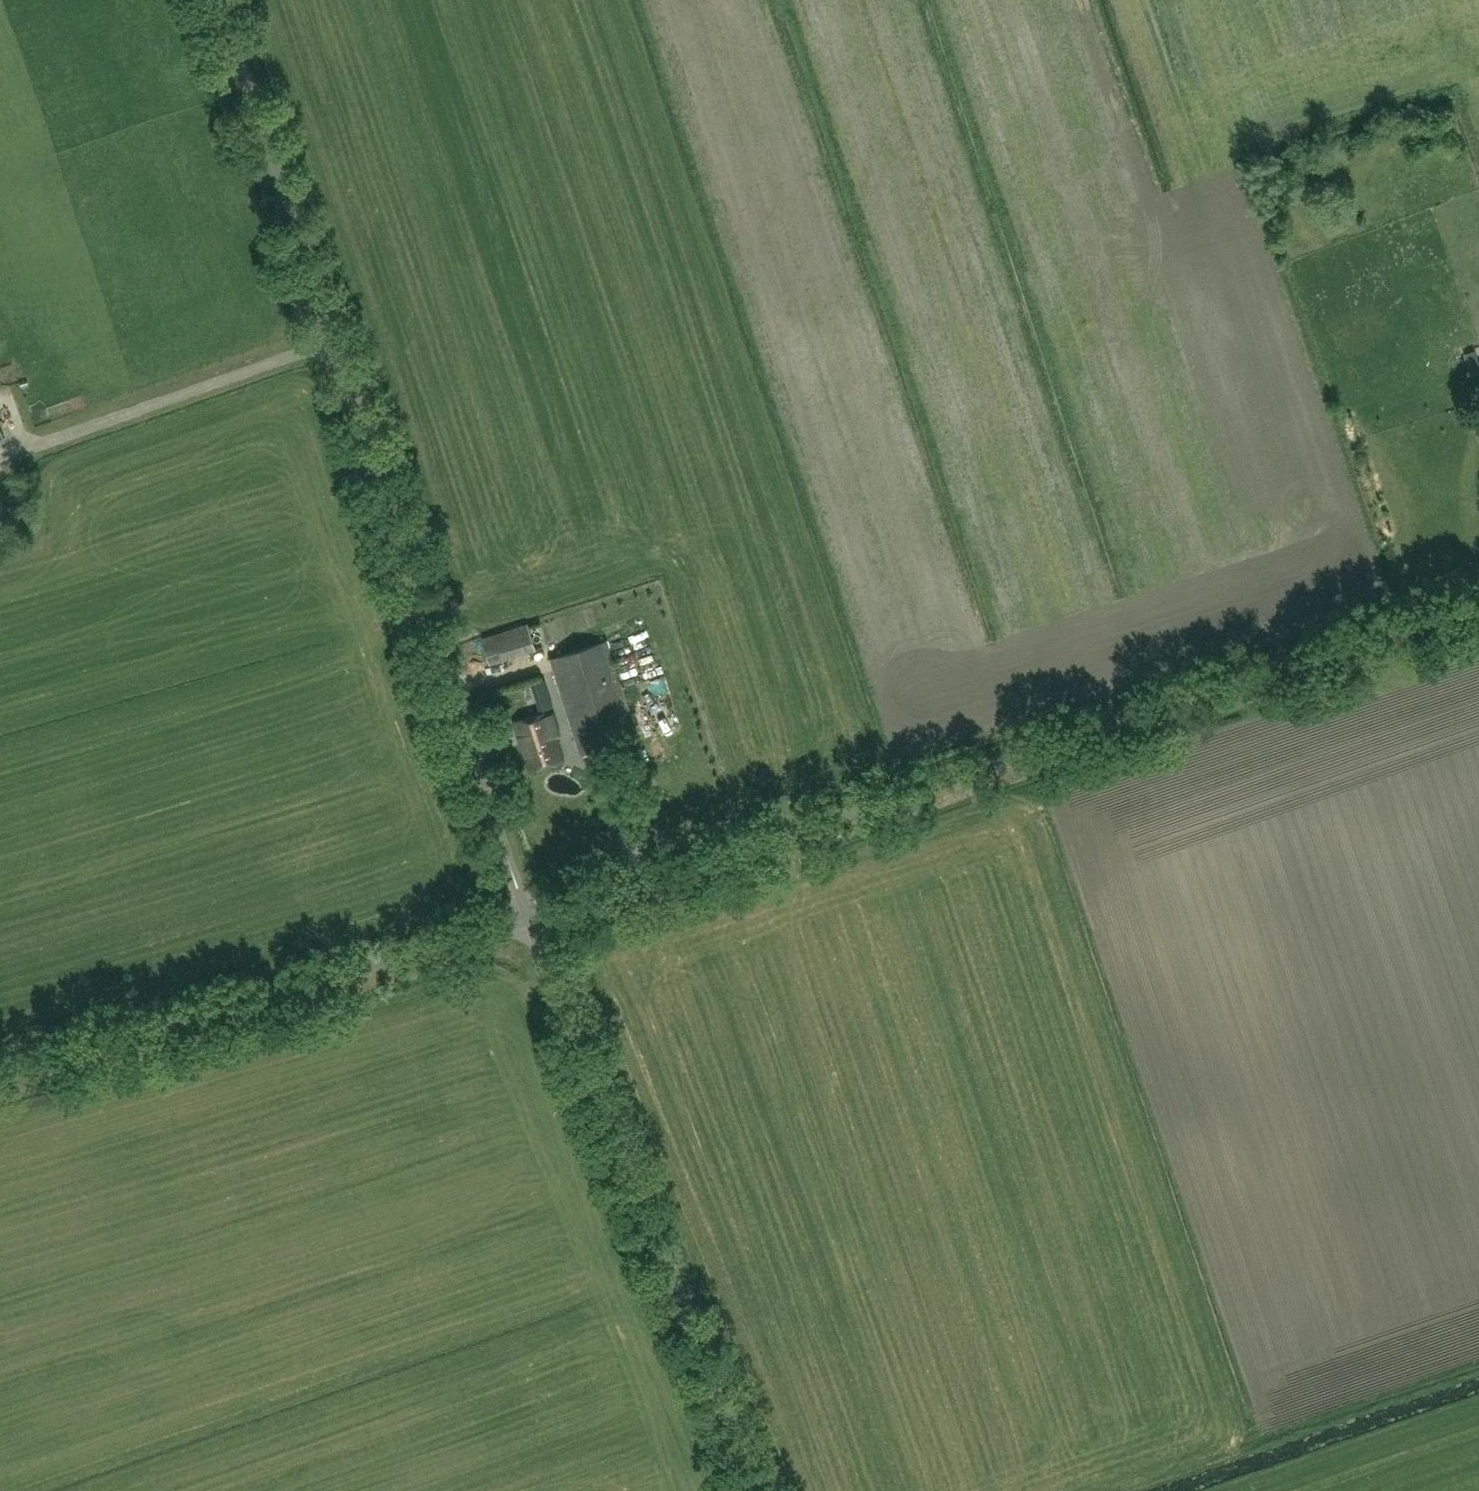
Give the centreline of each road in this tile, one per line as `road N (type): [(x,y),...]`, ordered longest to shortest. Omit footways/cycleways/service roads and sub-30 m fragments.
road 1 (unclassified): [(518,909),(1478,592)]
road 2 (unclassified): [(518,909),(216,0)]
road 3 (unclassified): [(741,1490),(630,1170),(518,909)]
road 4 (unclassified): [(0,1076),(518,909)]

